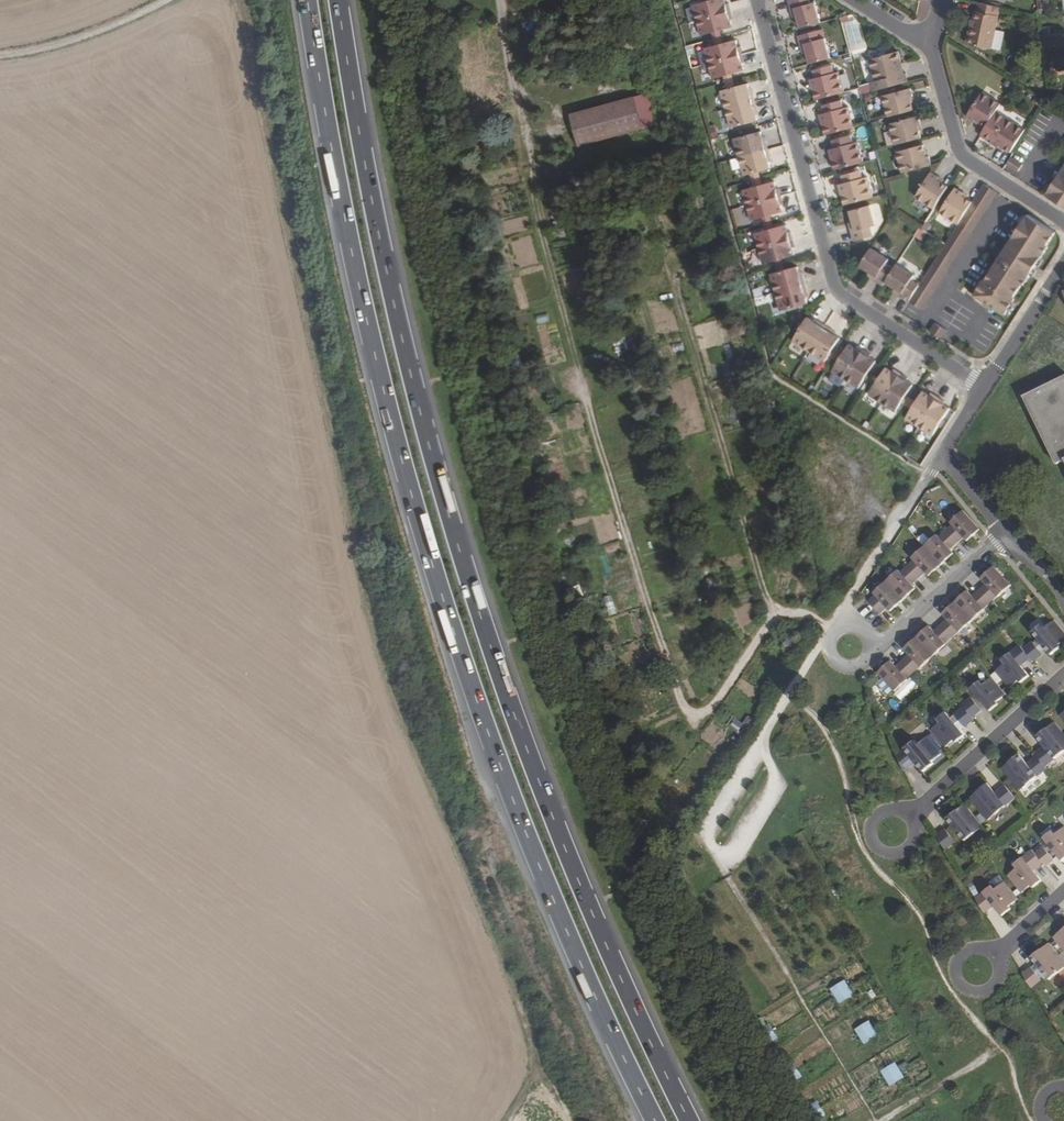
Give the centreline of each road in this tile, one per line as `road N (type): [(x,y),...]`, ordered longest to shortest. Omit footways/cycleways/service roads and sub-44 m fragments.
road 1 (trunk): [(689,1120),(551,815),(471,590),(391,296),(339,0)]
road 2 (trunk): [(308,0),(361,301),(442,599),(522,827),(655,1120)]
road 3 (track): [(507,1120),(533,1068),(529,1031),(374,651),(239,0)]
road 4 (track): [(829,624),(772,615),(713,707),(684,709),(549,249),(501,0)]
road 5 (residential): [(758,0),(840,303),(986,387)]
road 6 (track): [(673,275),(772,615)]
road 7 (track): [(725,864),(877,1120)]
road 8 (residential): [(1005,531),(881,640),(805,660)]
road 9 (track): [(705,827),(829,624)]
road 10 (residential): [(1063,673),(891,835)]
road 11 (residential): [(933,47),(959,154),(1063,223)]
road 12 (track): [(943,453),(829,624)]
road 13 (track): [(758,748),(779,786),(725,864),(705,827)]
road 14 (track): [(170,0),(69,44),(0,54)]
road 15 (residential): [(986,387),(943,453),(1005,531)]
road 16 (residential): [(1063,264),(986,387)]
road 17 (track): [(999,1048),(883,1120)]
road 18 (residential): [(1063,889),(975,971)]

